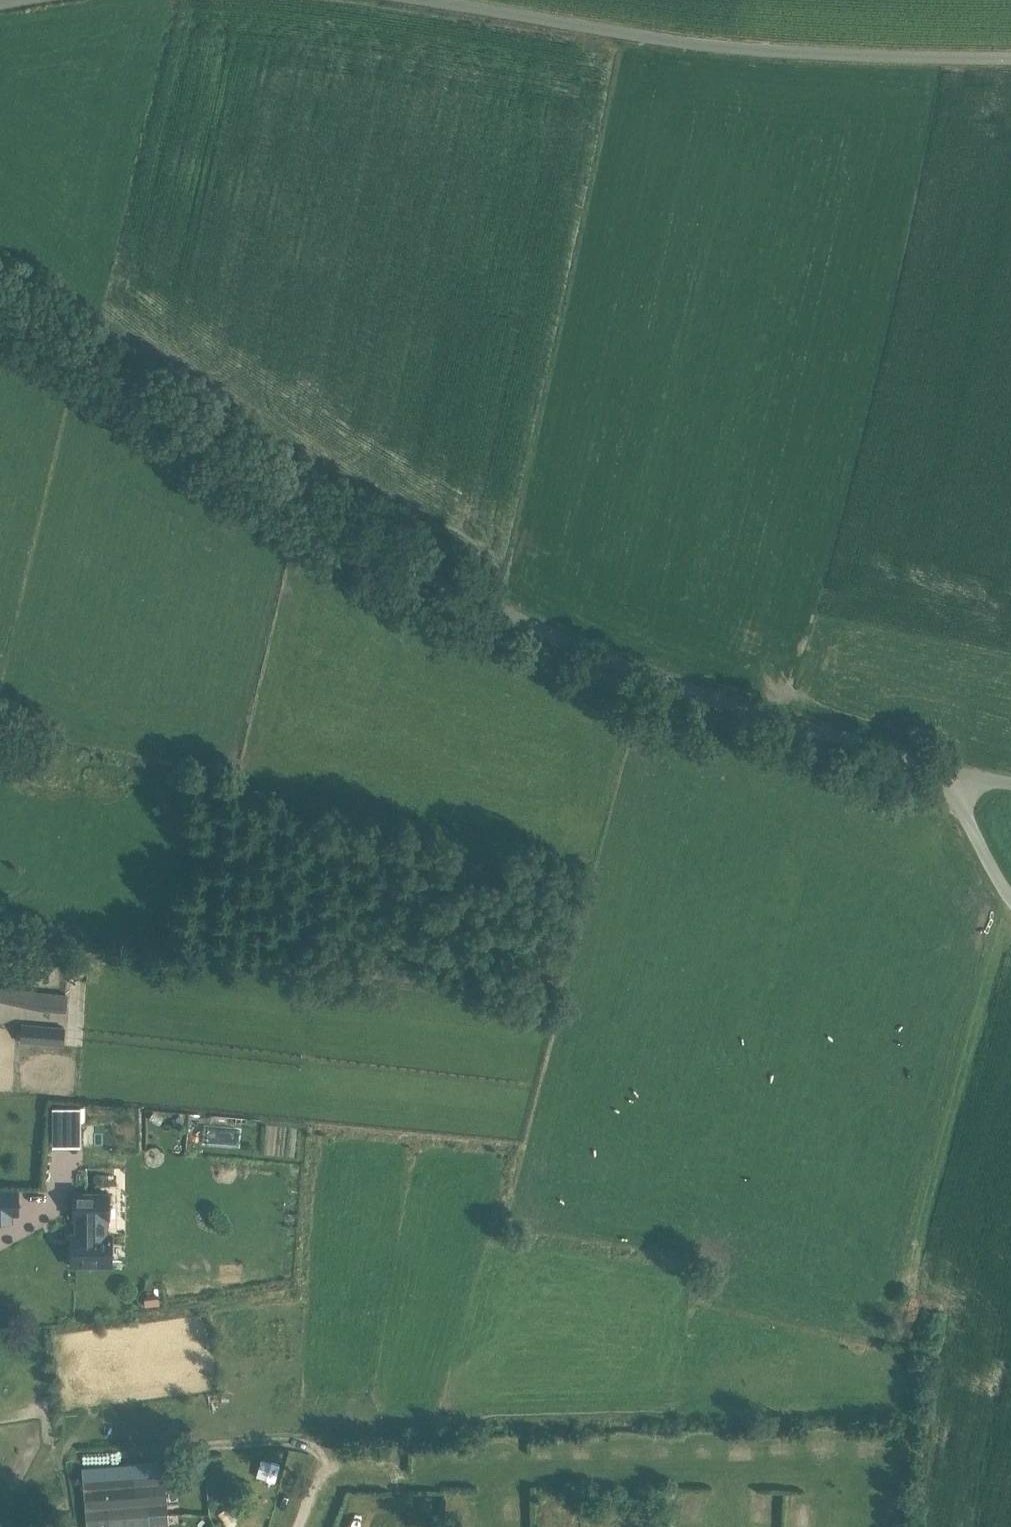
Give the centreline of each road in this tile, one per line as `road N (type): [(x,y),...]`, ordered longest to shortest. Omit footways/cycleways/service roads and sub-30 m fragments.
road 1 (unclassified): [(931,766),(759,714),(586,652),(500,610),(249,460),(0,282)]
road 2 (unclassified): [(408,0),(707,44),(1010,60)]
road 3 (track): [(732,1479),(493,1479)]
road 4 (track): [(841,1526),(844,1478),(732,1479),(729,1526)]
road 5 (unclassified): [(1010,895),(931,766)]
road 6 (track): [(407,1476),(352,1474),(331,1487),(304,1526)]

